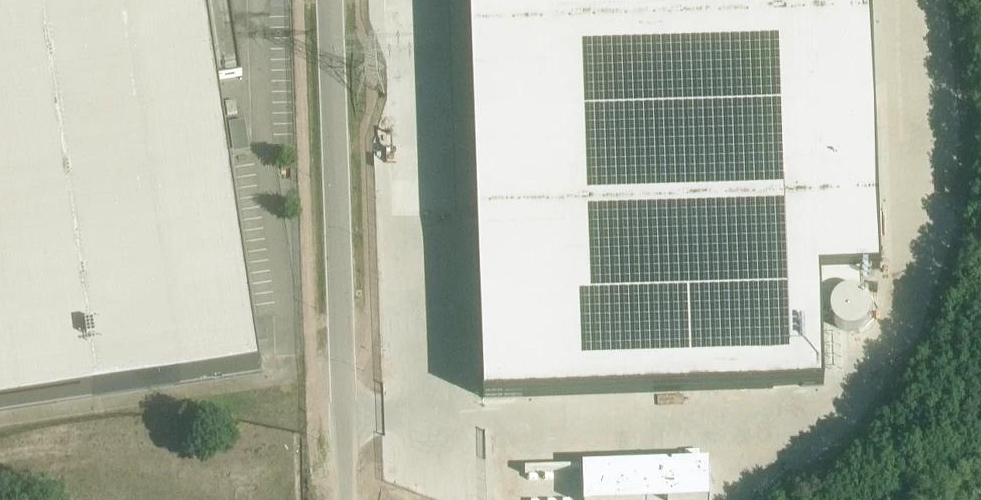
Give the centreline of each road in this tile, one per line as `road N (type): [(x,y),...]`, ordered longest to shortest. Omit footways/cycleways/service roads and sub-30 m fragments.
road 1 (unclassified): [(345,499),(332,0)]

